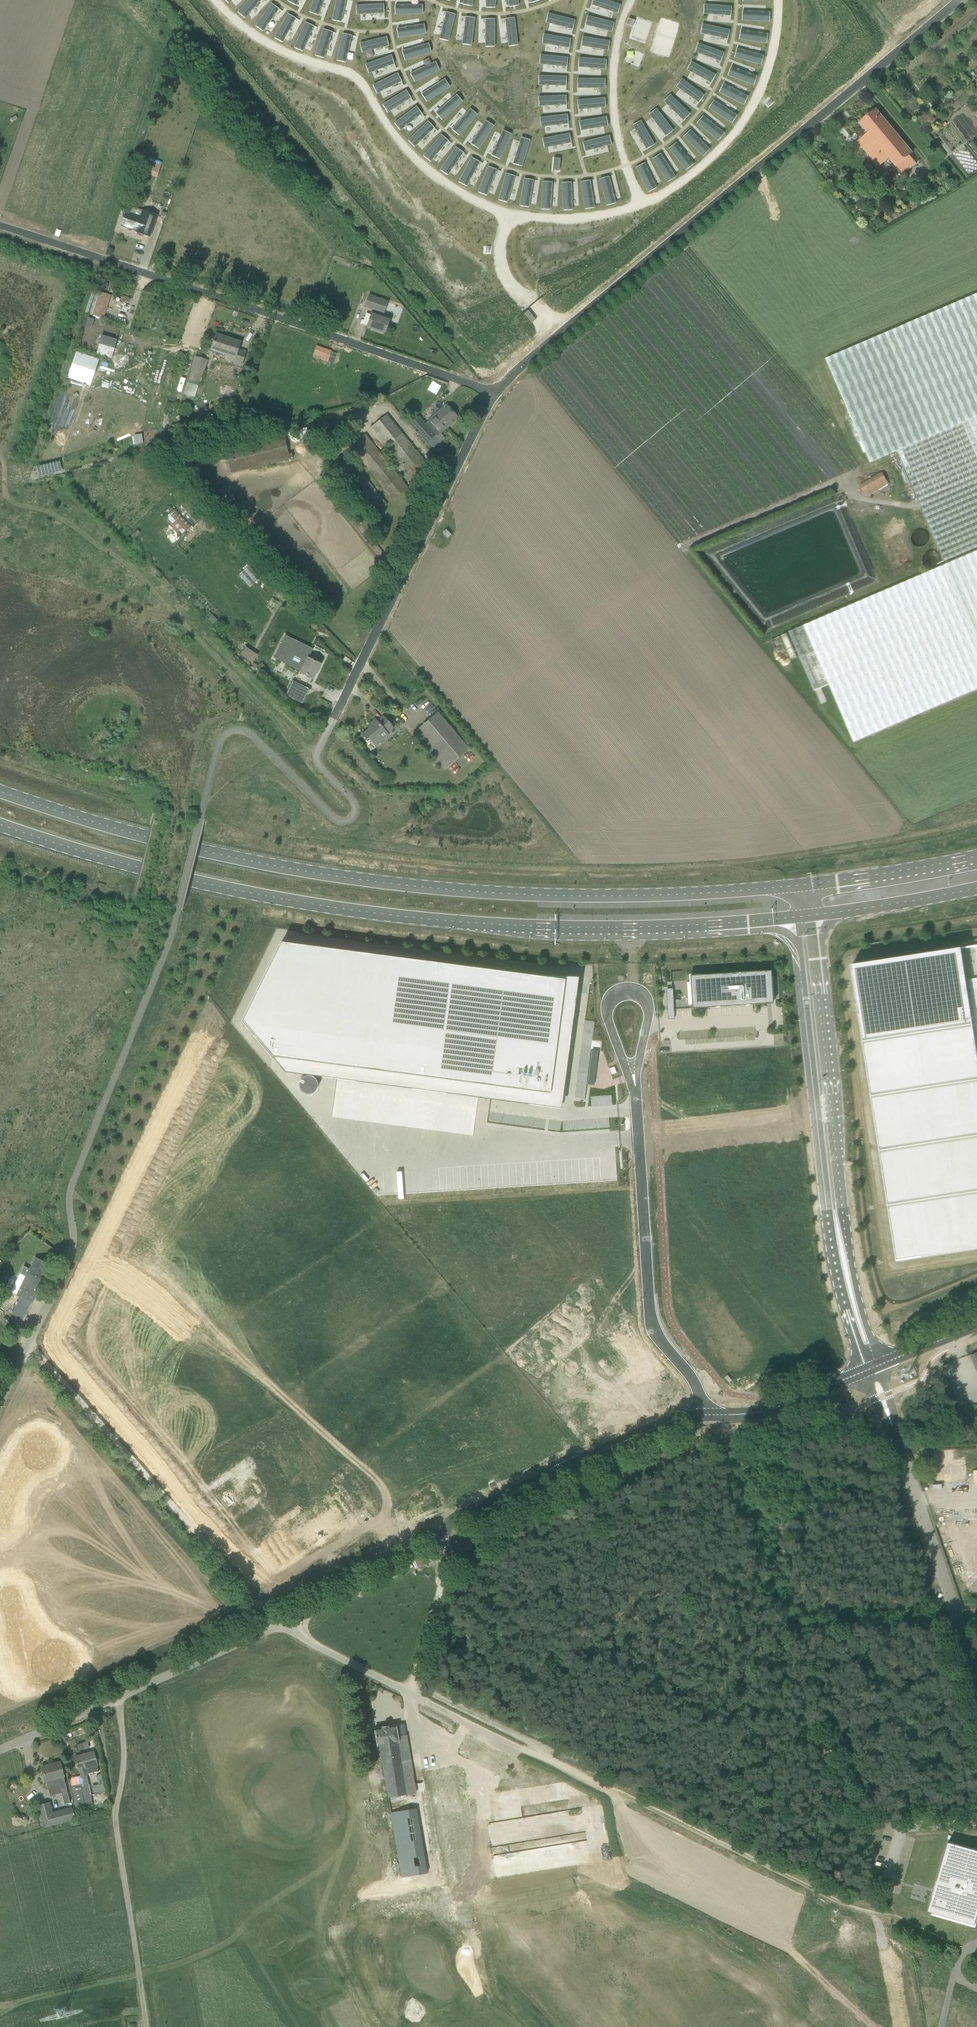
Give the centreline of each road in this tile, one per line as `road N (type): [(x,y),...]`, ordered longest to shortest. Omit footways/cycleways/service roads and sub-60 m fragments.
road 1 (primary): [(802,886),(681,895),(456,891),(198,850),(0,792)]
road 2 (primary): [(0,825),(190,880),(456,924),(687,927),(797,918)]
road 3 (unclassified): [(495,391),(961,0)]
road 4 (unclassified): [(495,391),(0,225)]
road 5 (unclassified): [(277,1627),(449,1550),(453,1518),(706,1414)]
road 6 (unclassified): [(797,918),(833,1248),(864,1369)]
road 7 (unclassified): [(880,1363),(849,1246),(813,916)]
road 8 (track): [(277,1627),(0,1315)]
road 9 (track): [(875,1913),(522,1749)]
road 10 (unclassified): [(334,718),(495,391)]
road 11 (unclassified): [(706,1414),(651,1310),(634,1079)]
road 12 (unclassified): [(0,1751),(277,1627)]
road 13 (unclassified): [(522,1749),(277,1627)]
road 14 (unclassified): [(976,1674),(891,1424)]
road 15 (unclassified): [(634,1079),(649,1016),(647,1004),(628,993),(618,994),(608,1013),(621,1058)]
road 16 (primary): [(976,859),(802,886)]
road 17 (unclassified): [(706,1414),(758,1413),(864,1369)]
road 18 (primary): [(813,916),(976,891)]
road 19 (unclassified): [(0,1398),(70,1259)]
road 20 (track): [(449,1550),(453,1560),(409,1693)]
road 21 (track): [(916,2026),(902,1971),(875,1913)]

